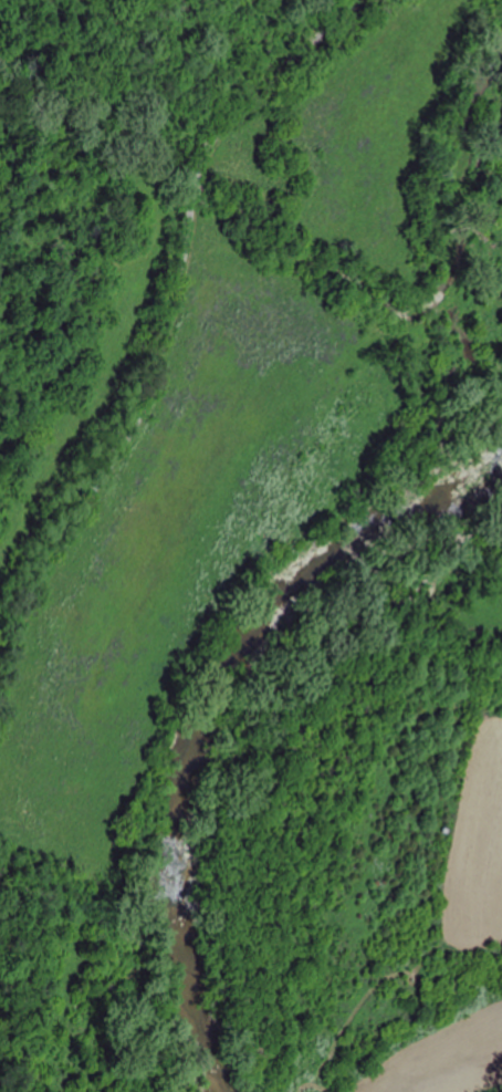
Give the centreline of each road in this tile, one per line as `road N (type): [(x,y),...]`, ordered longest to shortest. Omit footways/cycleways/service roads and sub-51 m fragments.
road 1 (residential): [(0,683),(41,572),(145,409),(200,164),(250,103),(367,0)]
road 2 (residential): [(290,1091),(327,1069),(490,1034),(501,1039)]

